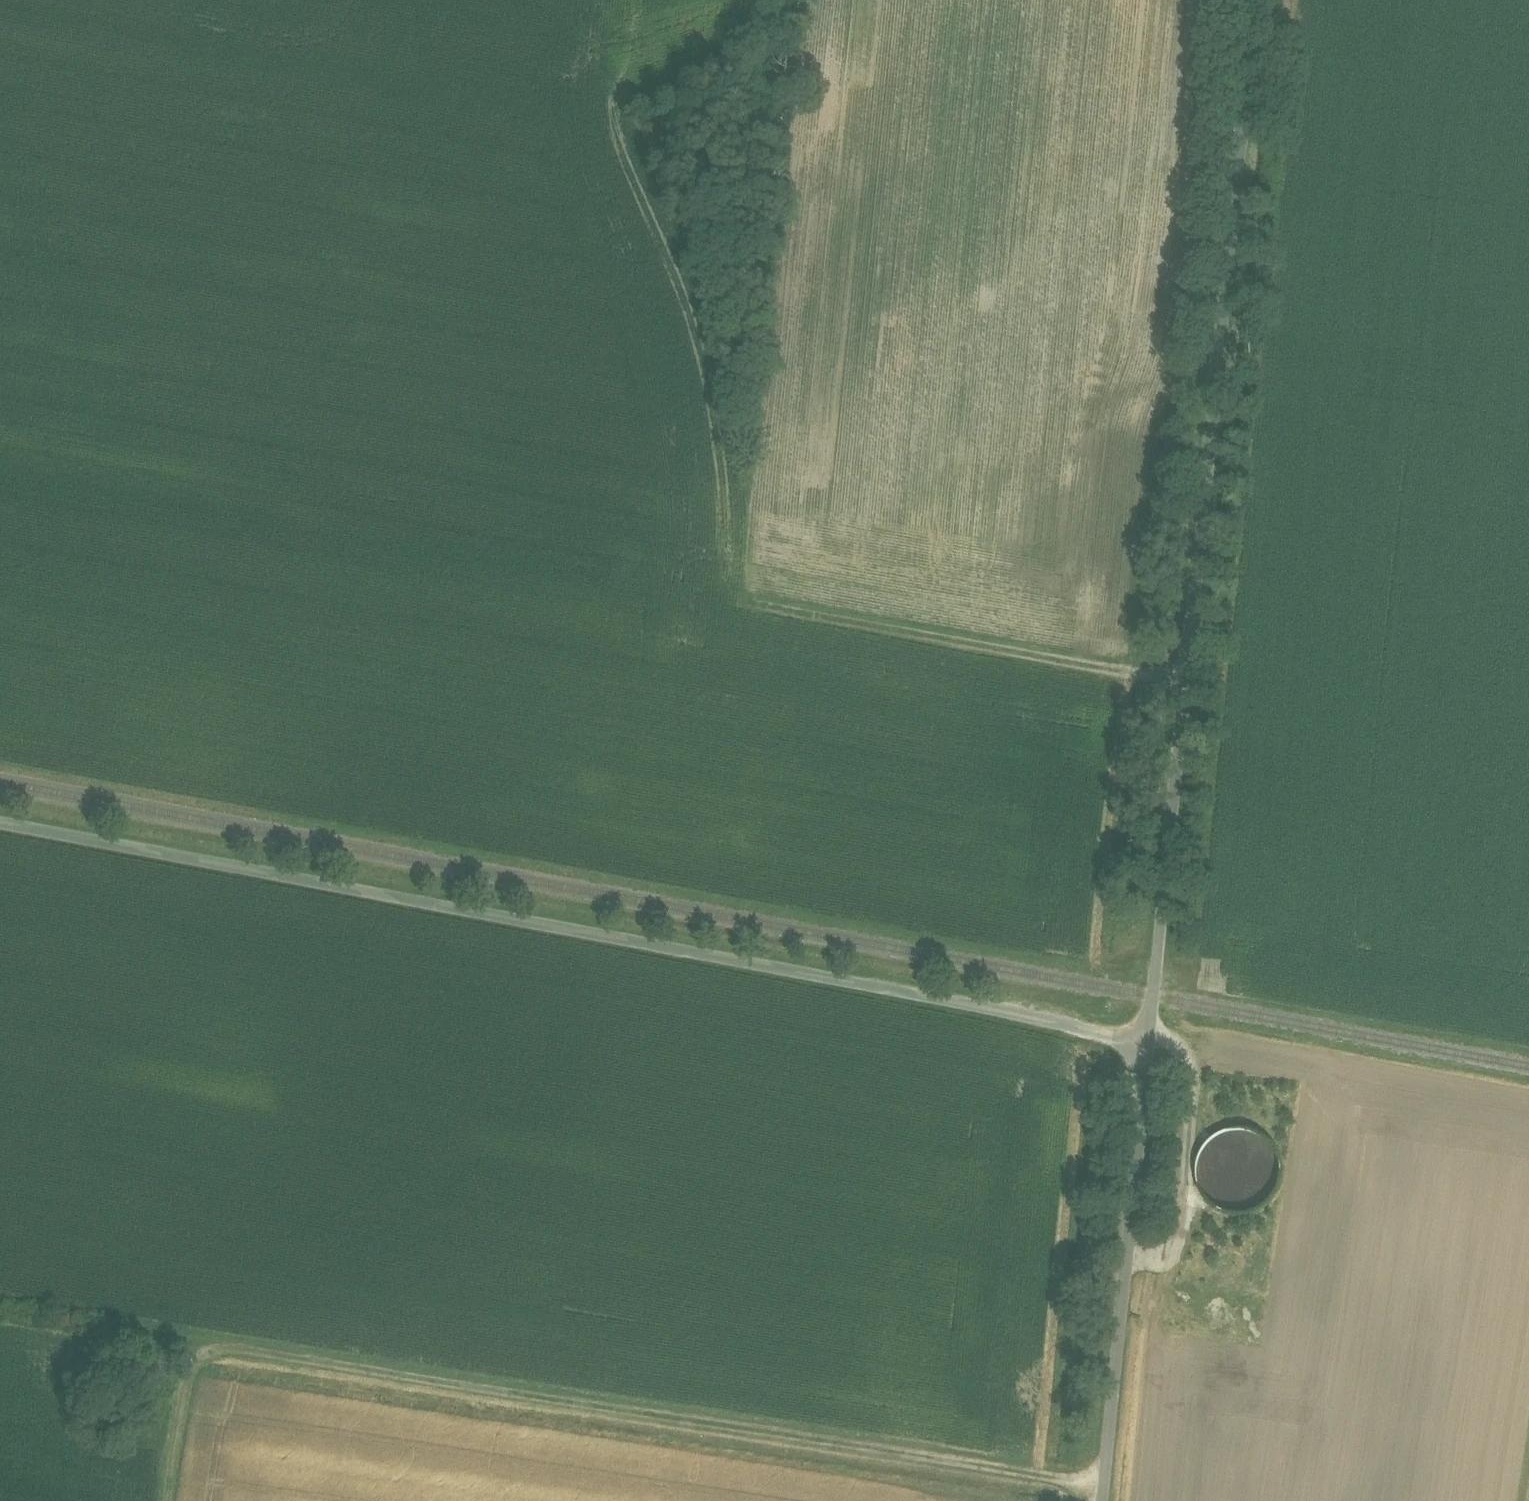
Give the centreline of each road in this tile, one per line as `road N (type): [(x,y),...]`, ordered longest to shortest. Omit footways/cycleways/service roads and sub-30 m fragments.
road 1 (unclassified): [(0,812),(1153,1030)]
road 2 (unclassified): [(1259,0),(1153,1030)]
road 3 (track): [(204,1339),(255,1338),(1110,1472)]
road 4 (unclassified): [(1153,1030),(1107,1500)]
road 5 (track): [(1193,679),(739,598)]

